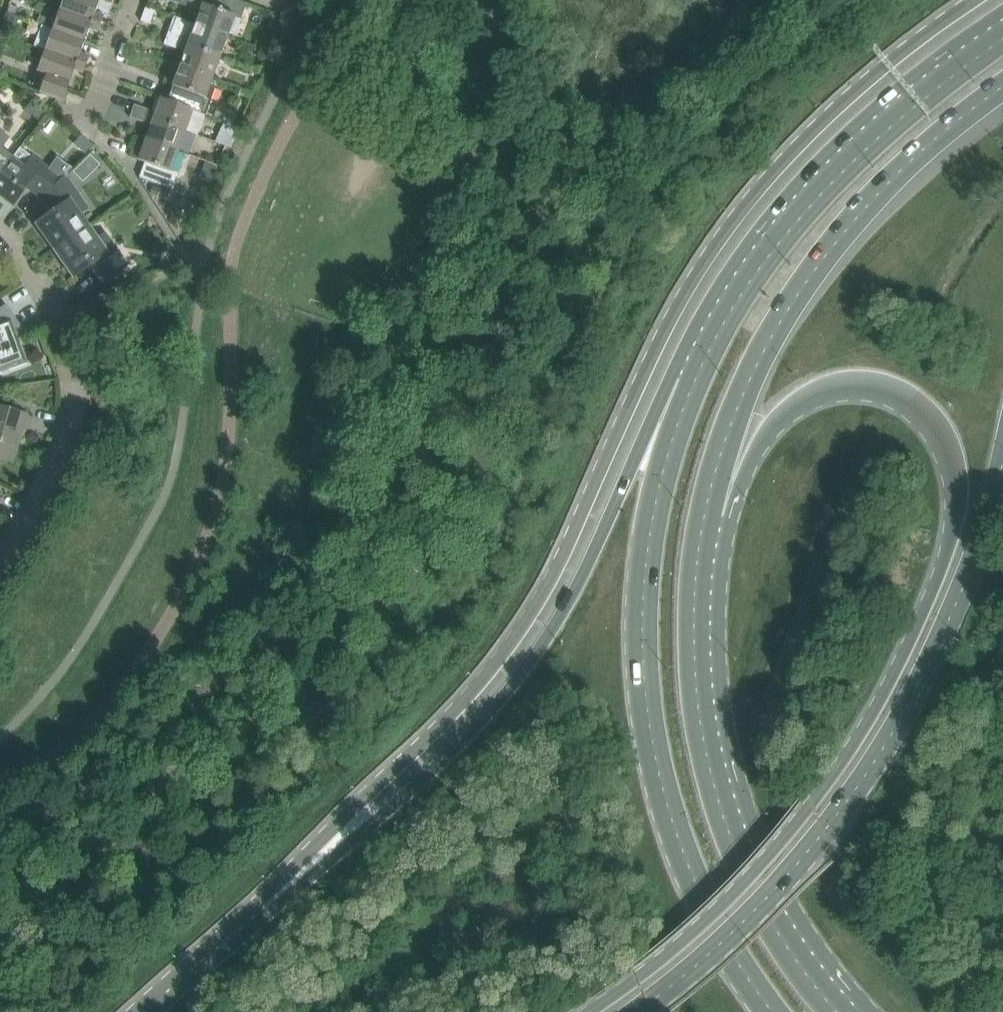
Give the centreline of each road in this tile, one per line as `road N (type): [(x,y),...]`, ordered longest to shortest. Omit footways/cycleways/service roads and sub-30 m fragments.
road 1 (secondary): [(976,0),(851,93),(740,210),(691,282),(538,602),(479,684),(319,841),(261,916)]
road 2 (secondary): [(706,514),(779,420),(821,392),(850,386),(899,399),(931,428),(951,470),(949,550),(880,702),(839,766),(729,897),(588,1011)]
road 3 (secondary): [(705,346),(662,407),(552,626),(501,698),(261,916)]
road 4 (secondary): [(705,346),(651,530),(646,635),(653,729),(680,842),(703,903),(772,1011)]
road 5 (secondary): [(634,1011),(702,960),(785,877),(862,779),(943,635),(1002,464)]
road 6 (secondary): [(849,1011),(792,940),(723,785),(701,646),(706,514)]
road 7 (secondary): [(706,514),(729,424),(800,284),(876,194),(1002,87)]
road 8 (secondary): [(1002,28),(949,64),(824,172),(755,262),(705,346)]
road 9 (residential): [(0,573),(54,471),(77,362),(41,285),(0,234)]
road 10 (secondary): [(261,916),(150,1011)]
road 11 (residential): [(91,126),(135,0)]

